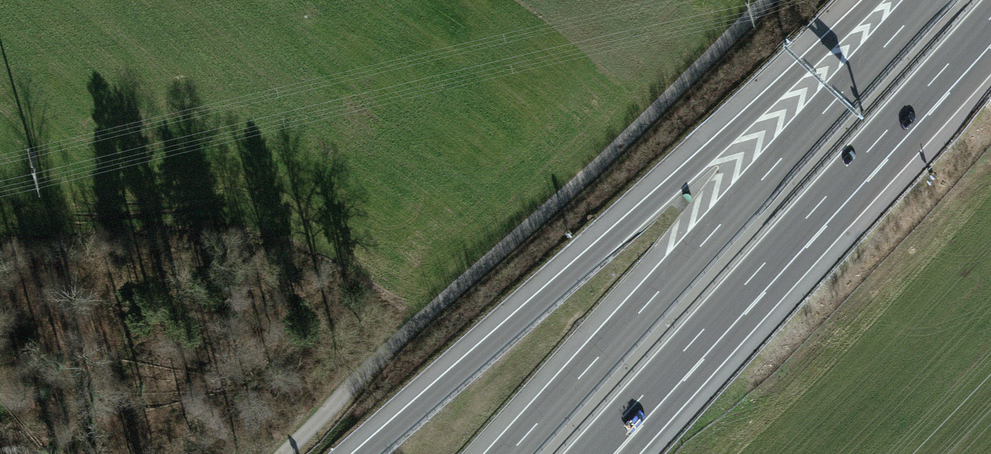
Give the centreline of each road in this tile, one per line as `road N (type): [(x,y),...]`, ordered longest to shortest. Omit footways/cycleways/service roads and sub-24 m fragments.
road 1 (motorway): [(871,0),(366,453)]
road 2 (track): [(768,0),(640,129),(284,453)]
road 3 (motorway): [(925,0),(508,453)]
road 4 (motorway): [(683,354),(990,20)]
road 5 (motorway): [(590,453),(683,354)]
road 6 (motorway): [(611,453),(683,354)]

